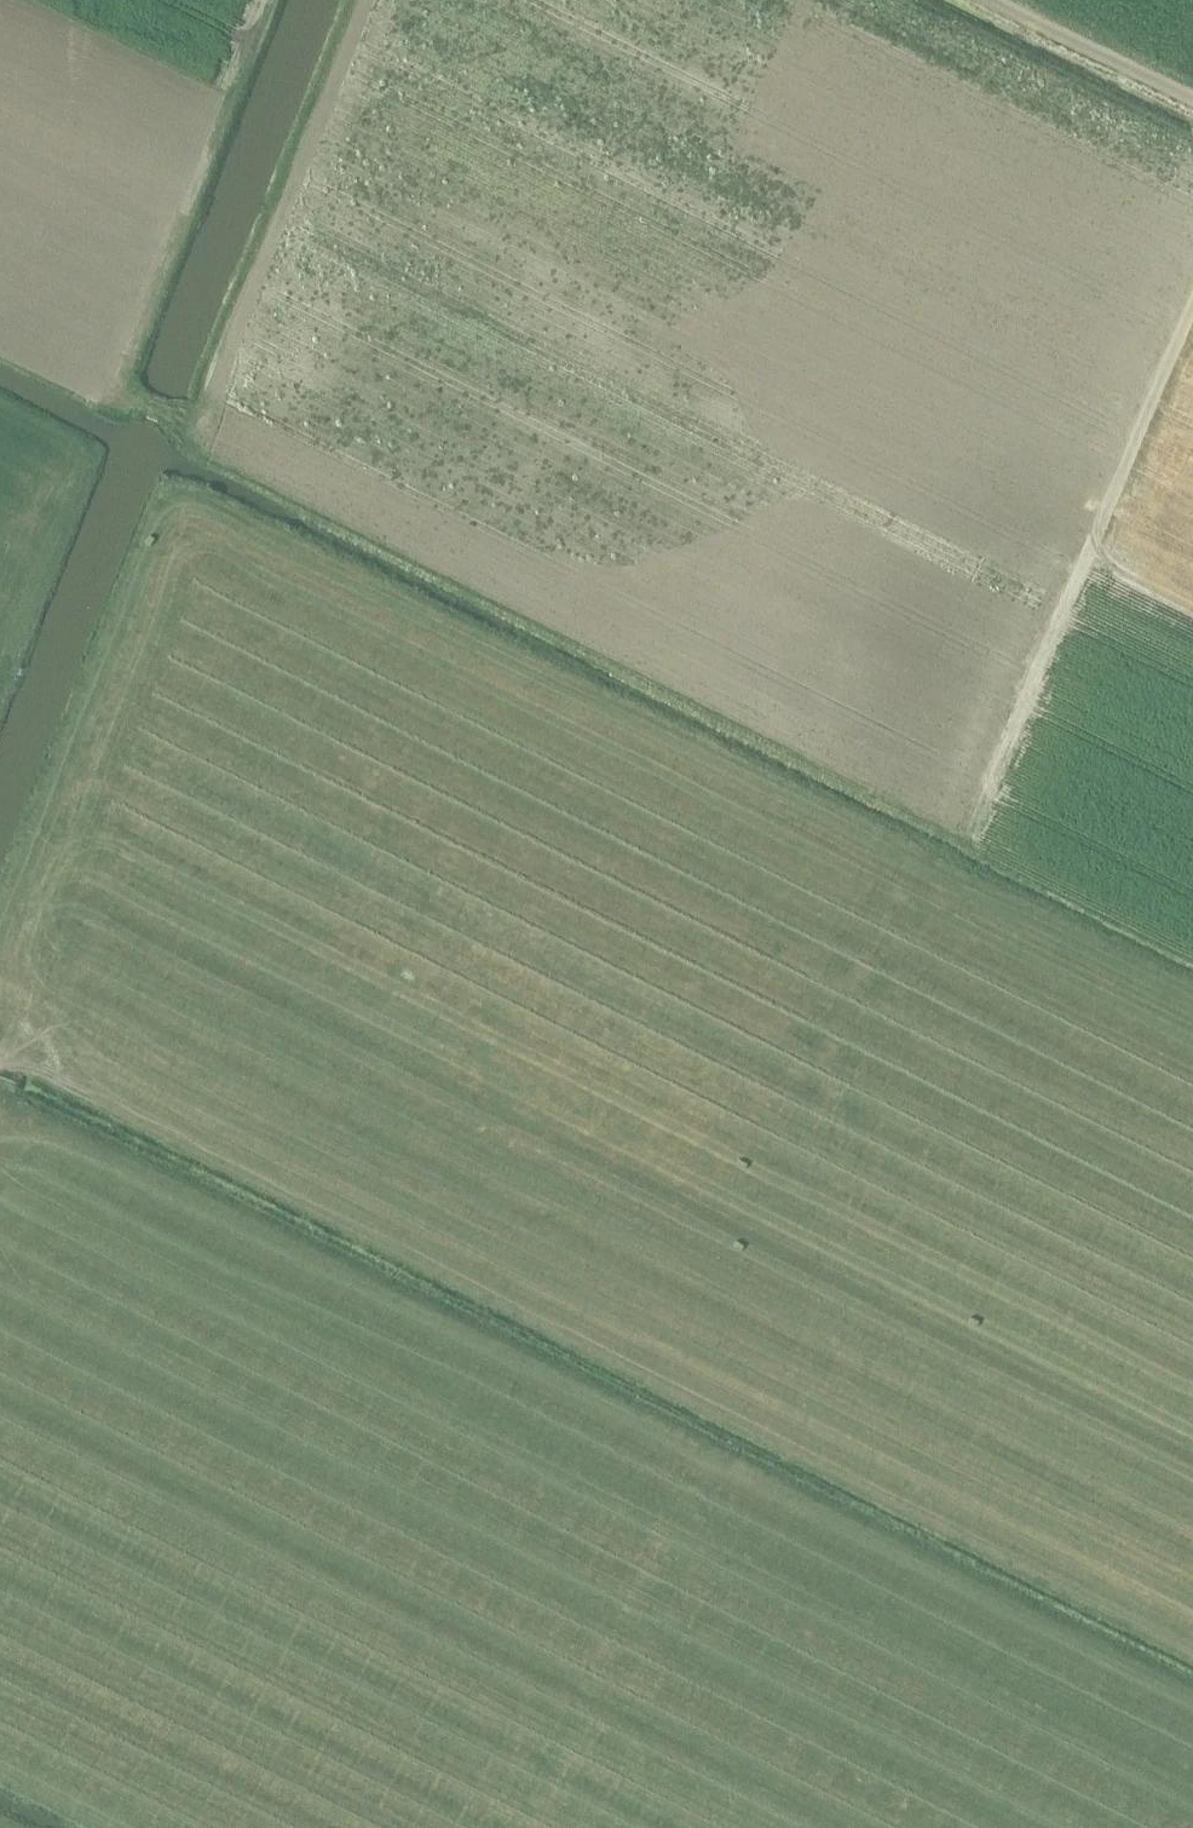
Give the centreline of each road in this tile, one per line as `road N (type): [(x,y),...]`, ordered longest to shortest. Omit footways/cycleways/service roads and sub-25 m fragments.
road 1 (track): [(1192,106),(988,0)]

